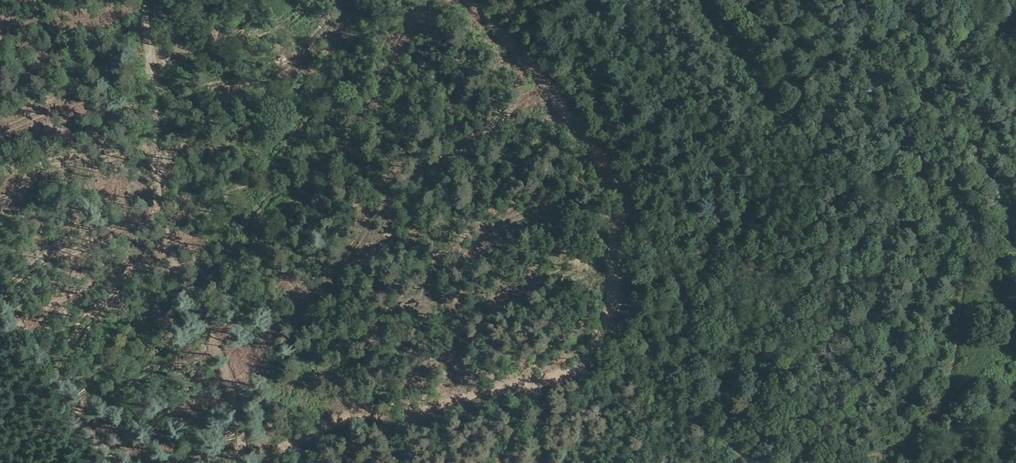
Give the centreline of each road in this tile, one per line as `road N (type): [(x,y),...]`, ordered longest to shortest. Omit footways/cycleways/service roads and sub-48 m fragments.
road 1 (track): [(232,451),(397,452),(482,431),(558,390),(601,395),(747,456),(803,462),(887,452),(947,395),(962,266),(972,253),(1015,248)]
road 2 (track): [(234,462),(163,0)]
road 3 (track): [(1015,213),(887,0)]

